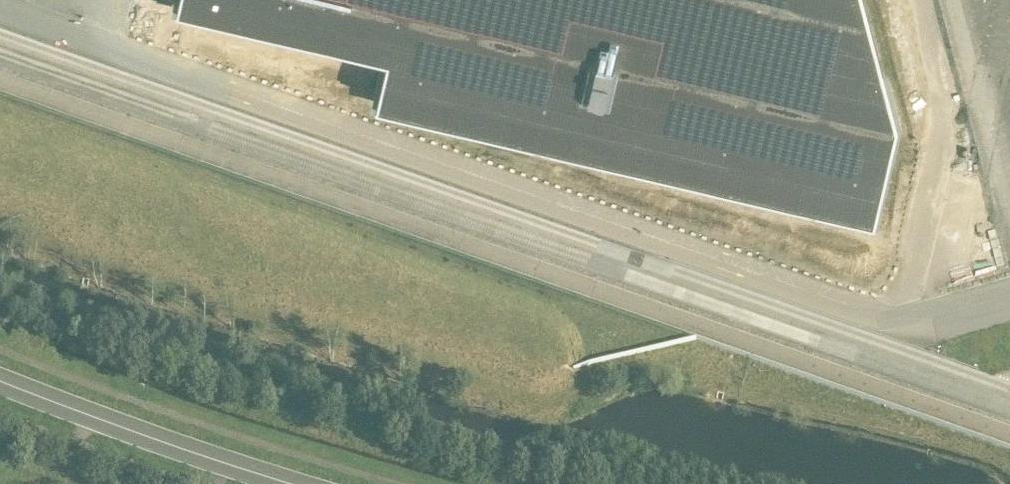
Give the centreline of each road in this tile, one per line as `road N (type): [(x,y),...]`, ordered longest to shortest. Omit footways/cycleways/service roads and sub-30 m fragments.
road 1 (unclassified): [(100,423),(285,483)]

